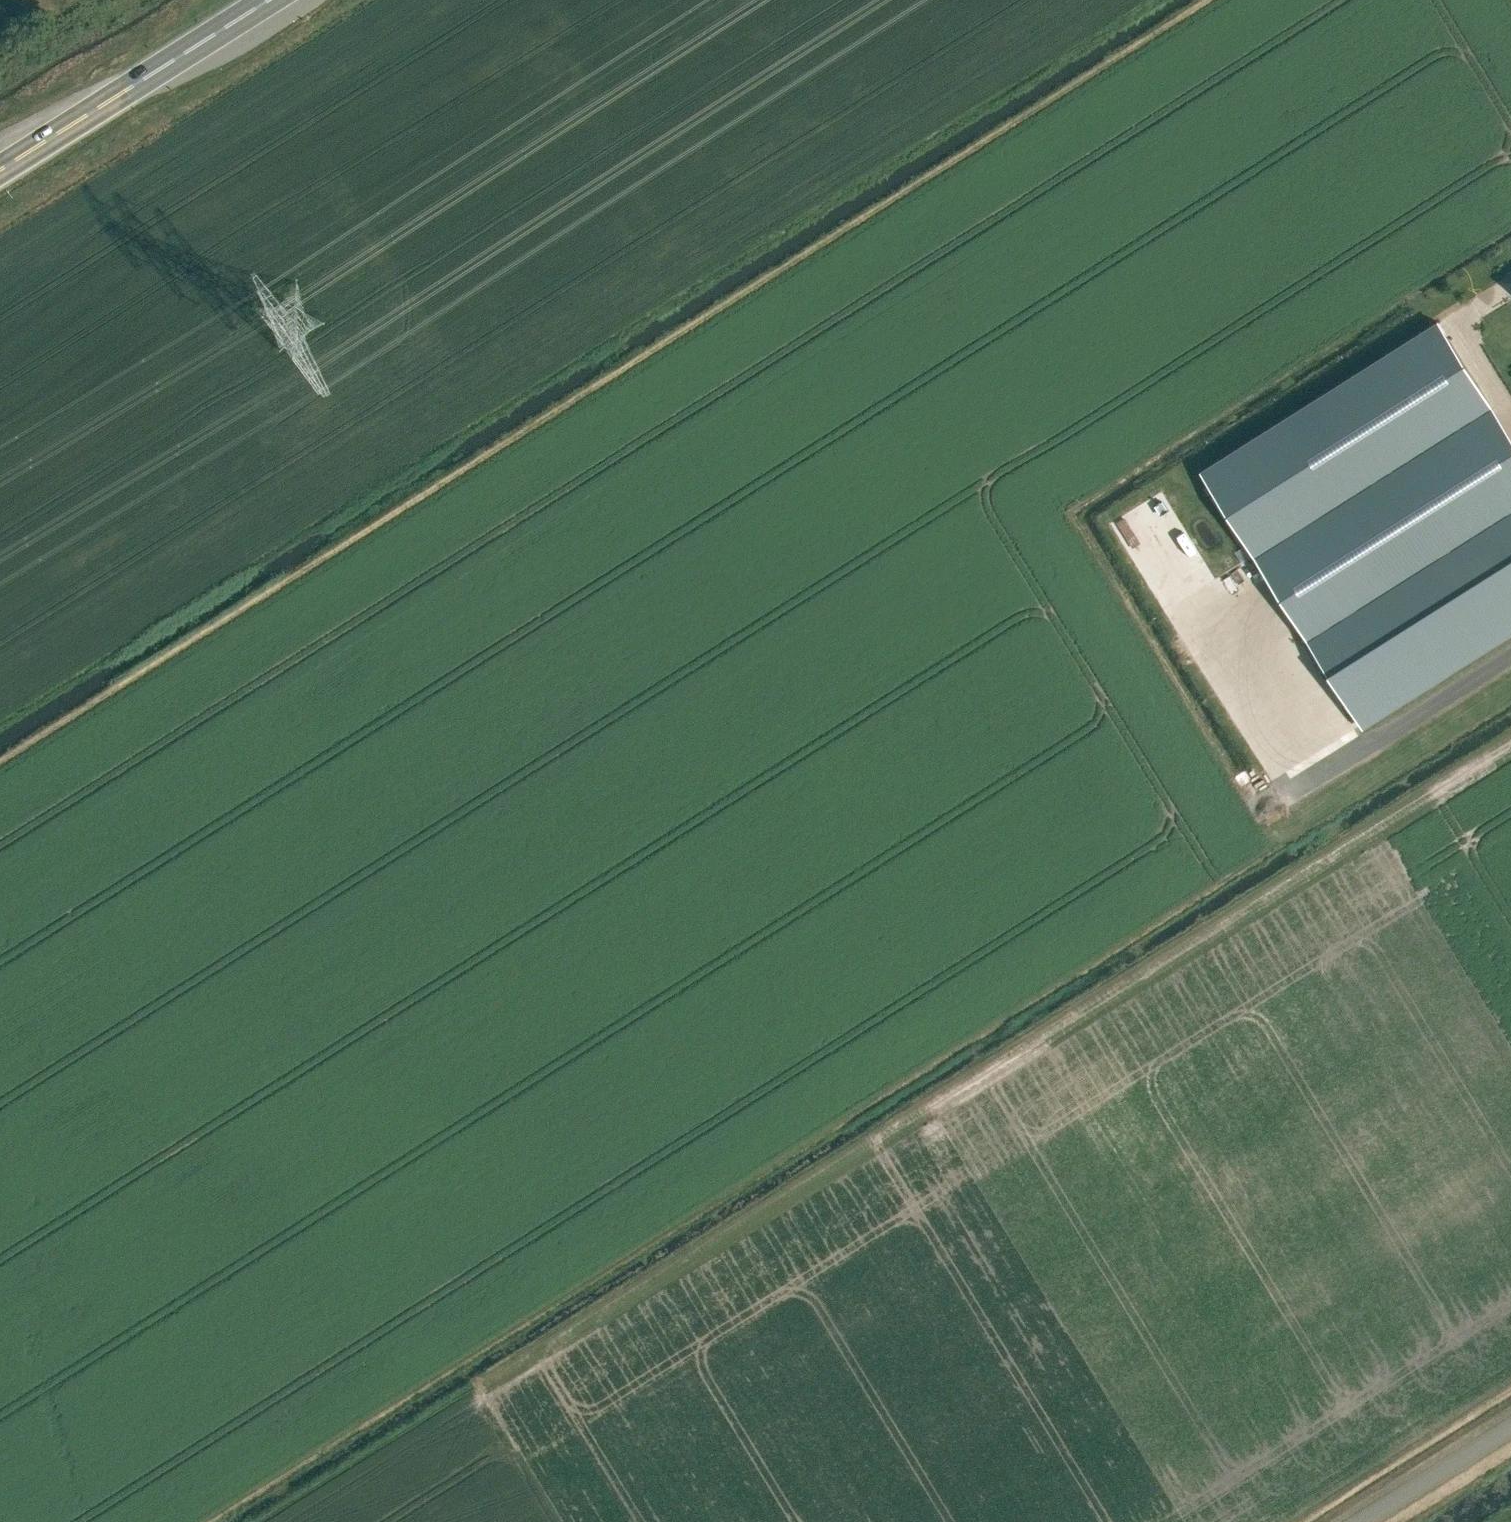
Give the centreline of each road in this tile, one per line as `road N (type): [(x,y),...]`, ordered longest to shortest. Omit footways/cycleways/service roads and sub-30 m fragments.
road 1 (trunk): [(0,169),(266,0)]
road 2 (unclassified): [(1360,1521),(1510,1427)]

